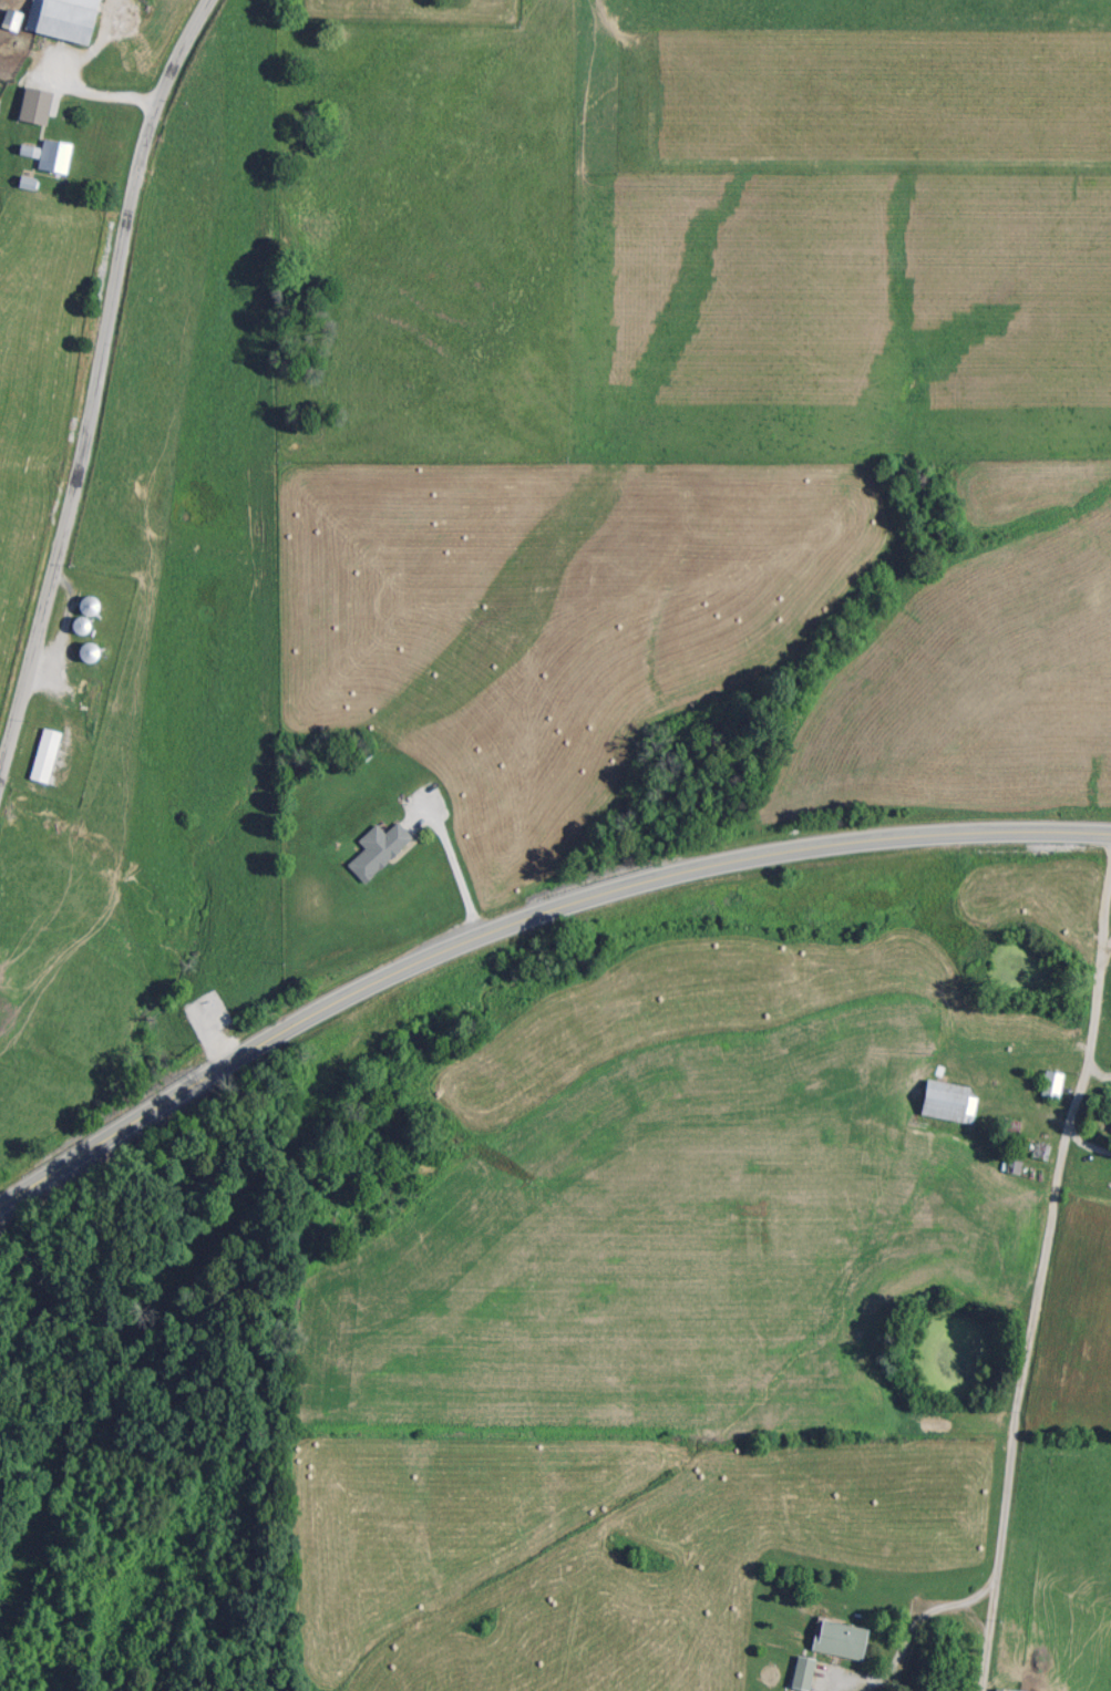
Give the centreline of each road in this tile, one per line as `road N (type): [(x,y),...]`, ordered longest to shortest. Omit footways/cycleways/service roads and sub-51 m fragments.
road 1 (secondary): [(0,1205),(278,1032),(531,914),(709,863),(801,847),(986,829),(1110,830)]
road 2 (residential): [(0,779),(86,433),(145,136),(208,0)]

